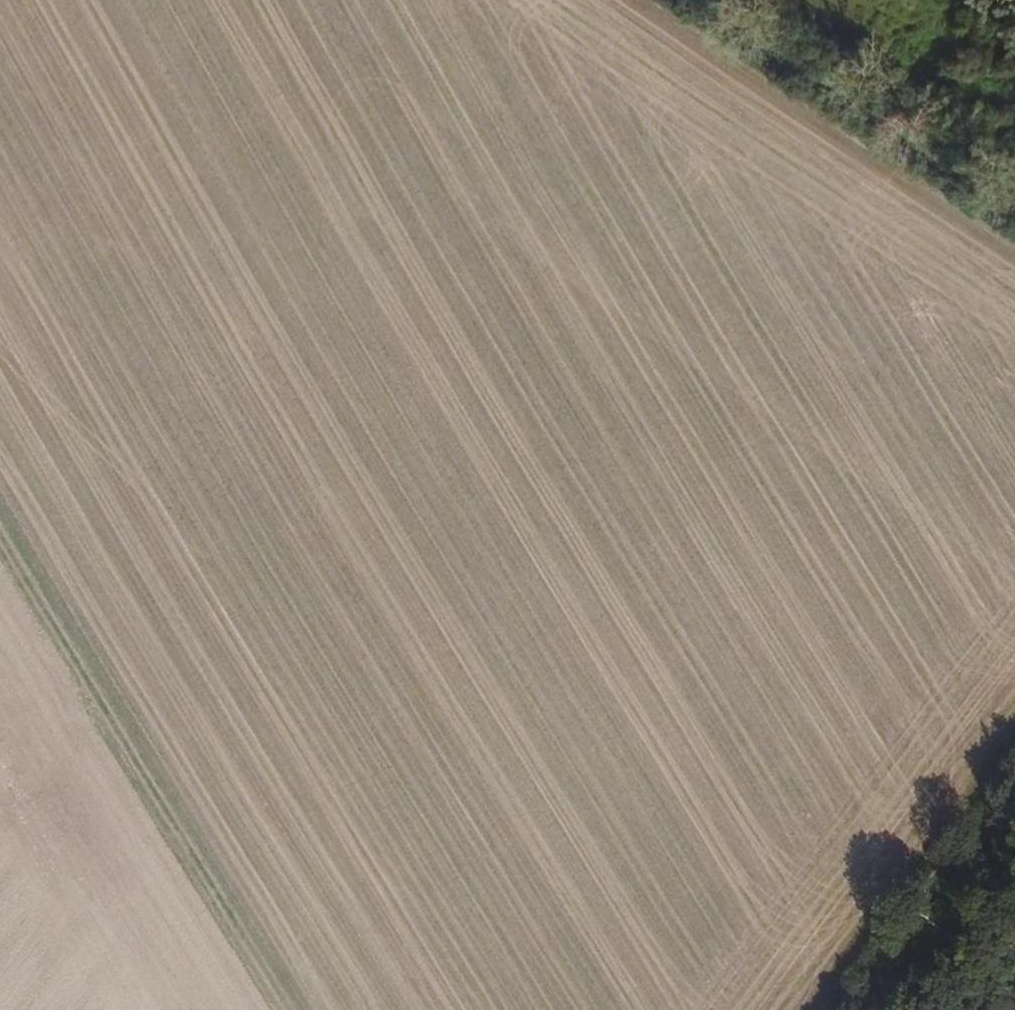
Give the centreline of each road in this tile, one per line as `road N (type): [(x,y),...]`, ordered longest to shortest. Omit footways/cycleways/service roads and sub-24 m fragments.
road 1 (track): [(287,1009),(0,551)]

